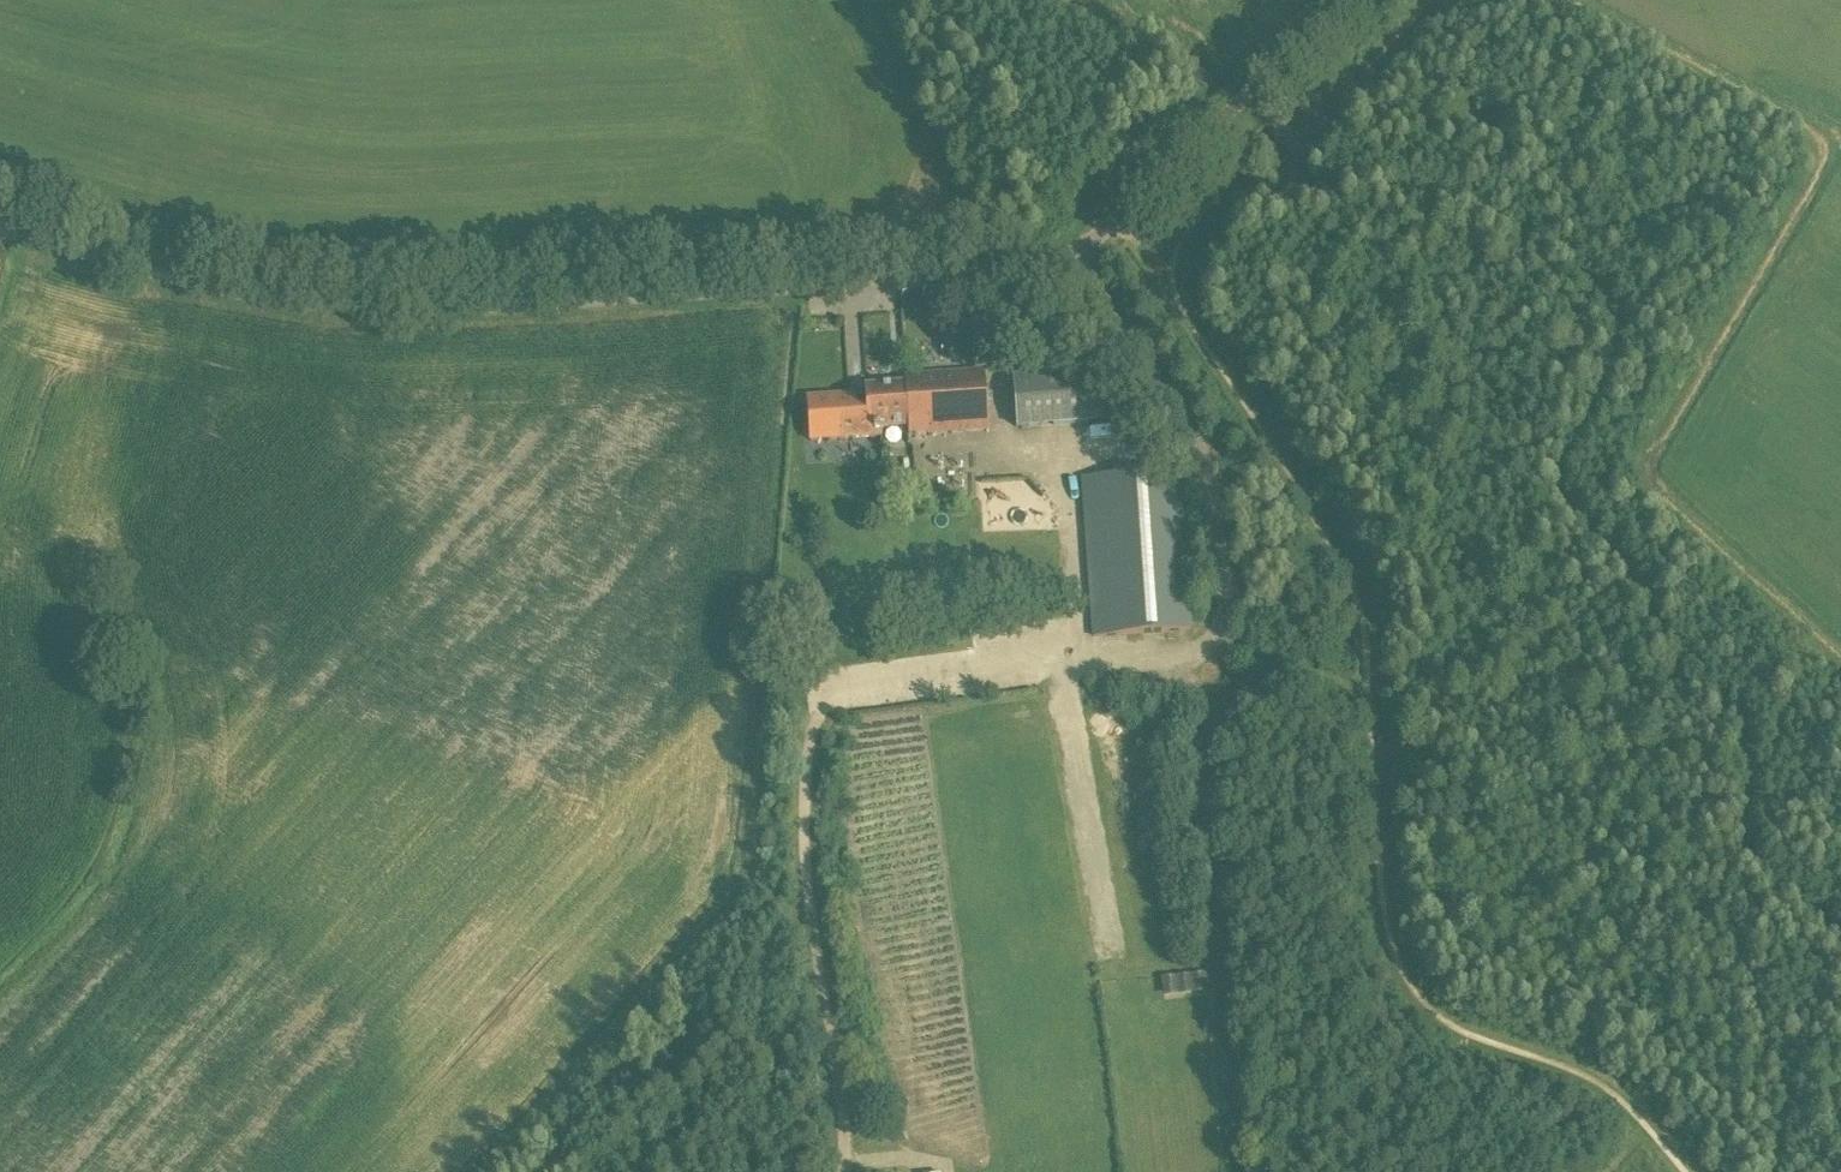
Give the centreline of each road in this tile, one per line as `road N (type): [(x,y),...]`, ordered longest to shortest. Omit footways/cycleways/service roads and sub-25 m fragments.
road 1 (unclassified): [(0,224),(235,292),(342,307),(1017,272),(1102,234),(1343,0)]
road 2 (track): [(1078,250),(1209,473),(1227,618),(1204,653),(832,696),(804,776),(800,842),(839,1092),(842,1171)]
road 3 (track): [(1204,653),(1245,1171)]
road 4 (track): [(692,1171),(763,1104),(772,1074),(762,1030),(770,963),(786,918),(807,895)]
road 5 (track): [(1207,704),(1286,662),(1367,689)]

